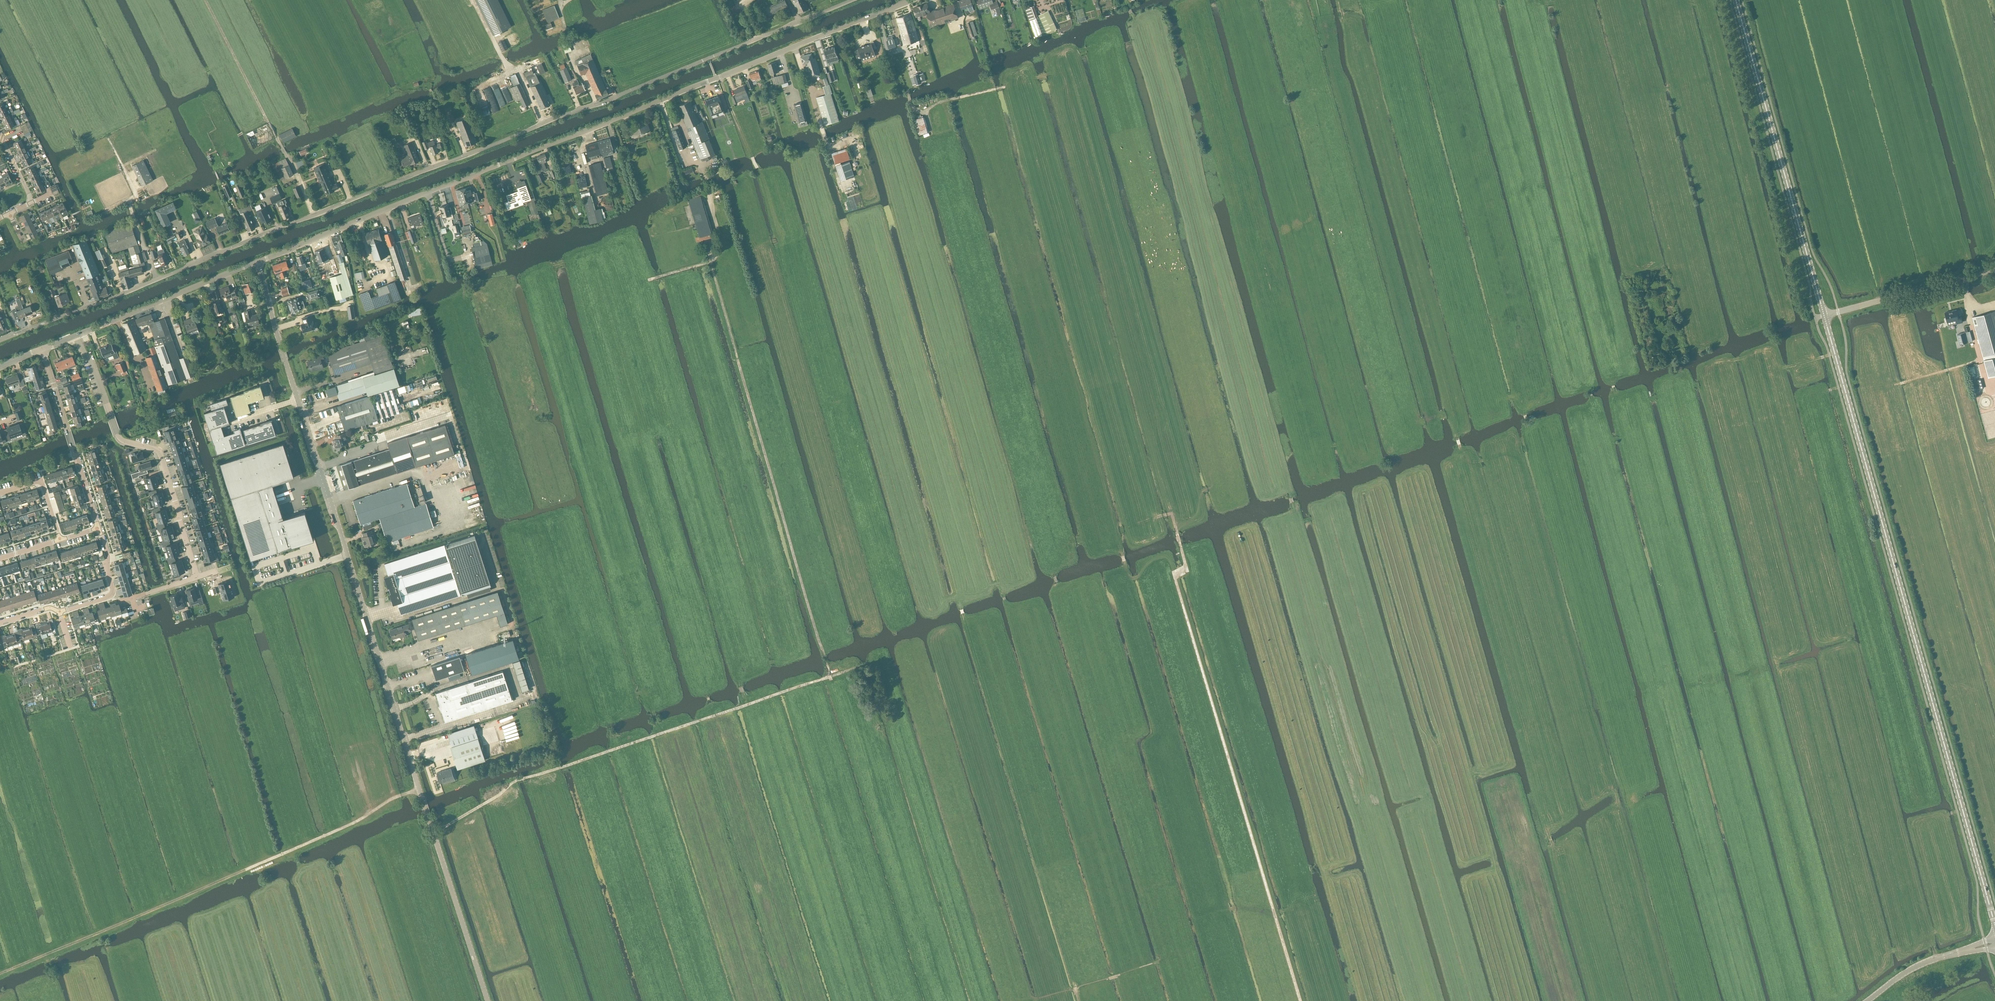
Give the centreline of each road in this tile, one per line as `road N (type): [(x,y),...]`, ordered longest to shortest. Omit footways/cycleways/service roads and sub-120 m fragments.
road 1 (track): [(433,831),(514,781),(829,677),(711,263),(722,244),(706,175)]
road 2 (unclassified): [(0,341),(853,0)]
road 3 (unclassified): [(487,1000),(257,261)]
road 4 (tertiary): [(257,261),(915,0)]
road 5 (tertiary): [(1994,925),(1824,315)]
road 6 (track): [(1301,1000),(1176,584)]
road 7 (residential): [(76,336),(117,436),(161,451),(197,577),(124,600),(111,594)]
road 8 (tertiary): [(1824,315),(1736,0)]
road 9 (track): [(135,222),(129,204),(136,193),(40,0)]
road 10 (track): [(314,216),(206,0)]
road 11 (tertiary): [(76,336),(257,261)]
road 12 (residential): [(98,527),(42,349)]
road 13 (unclassified): [(1824,315),(1994,270)]

